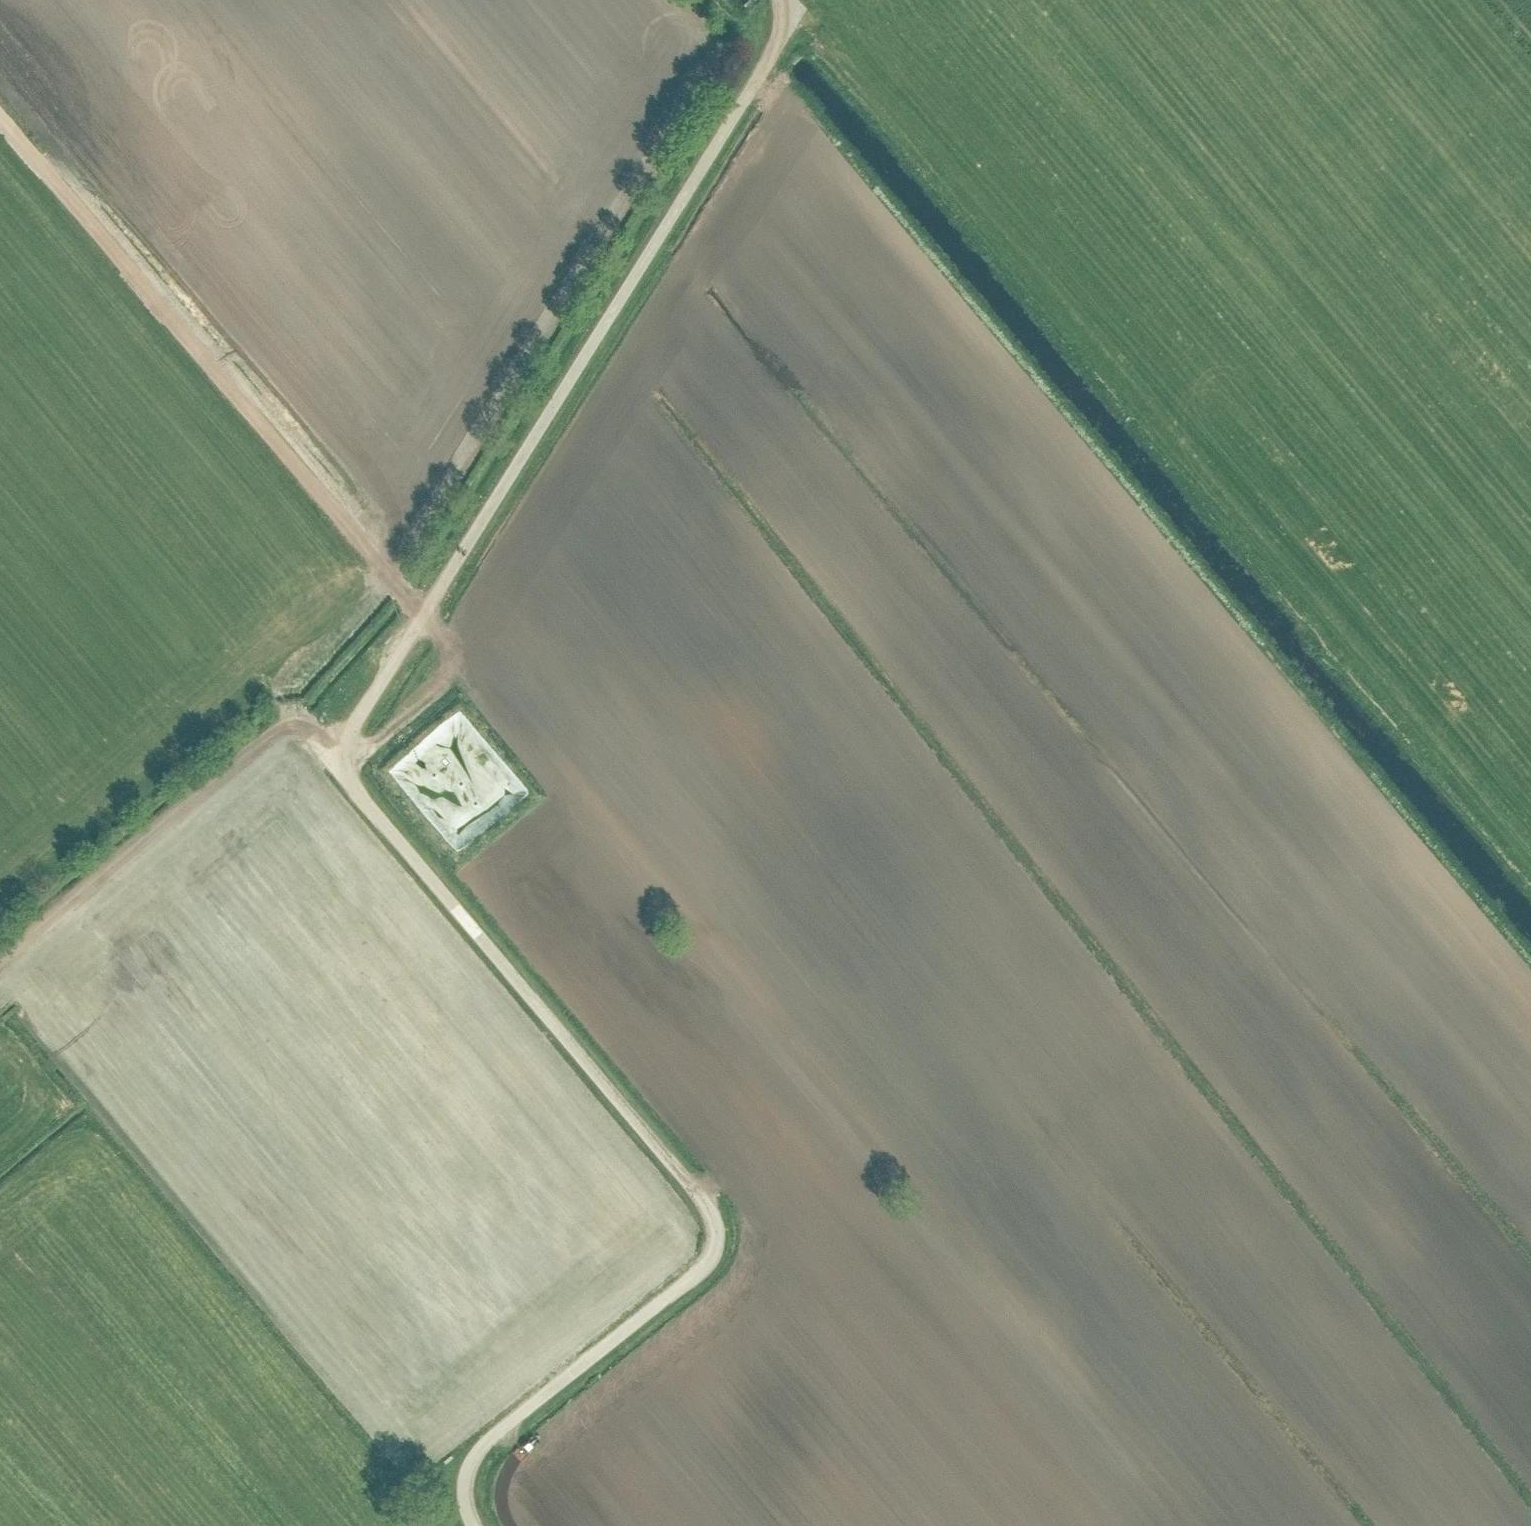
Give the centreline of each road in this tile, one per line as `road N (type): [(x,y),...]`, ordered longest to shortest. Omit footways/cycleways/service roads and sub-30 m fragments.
road 1 (unclassified): [(472,1525),(462,1481),(473,1453),(701,1268),(716,1229),(708,1207),(364,799),(344,767),(344,747),(774,47),(787,0)]
road 2 (track): [(342,758),(306,730),(292,698),(378,594),(375,565),(0,118)]

